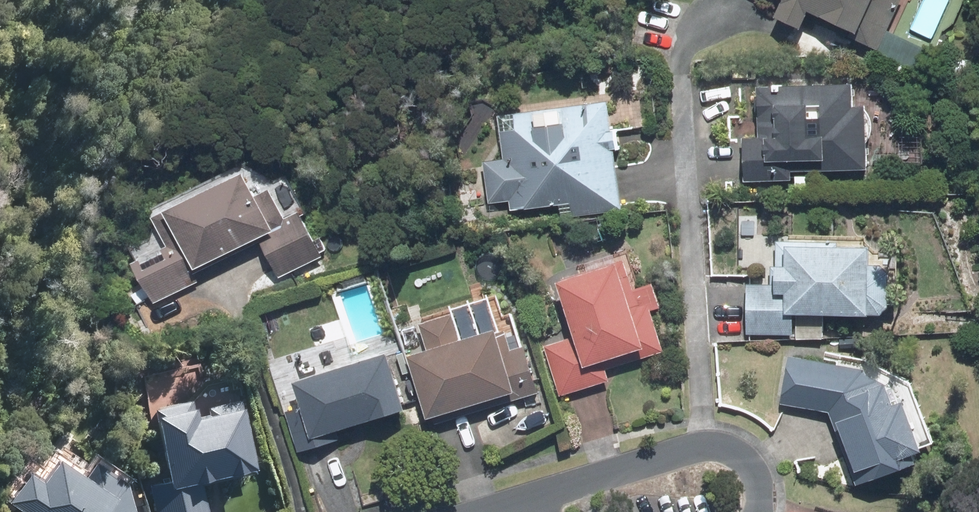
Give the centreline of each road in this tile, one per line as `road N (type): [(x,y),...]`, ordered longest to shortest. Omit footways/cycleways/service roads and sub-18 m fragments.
road 1 (residential): [(527,511),(695,454),(728,455),(749,473),(759,500)]

